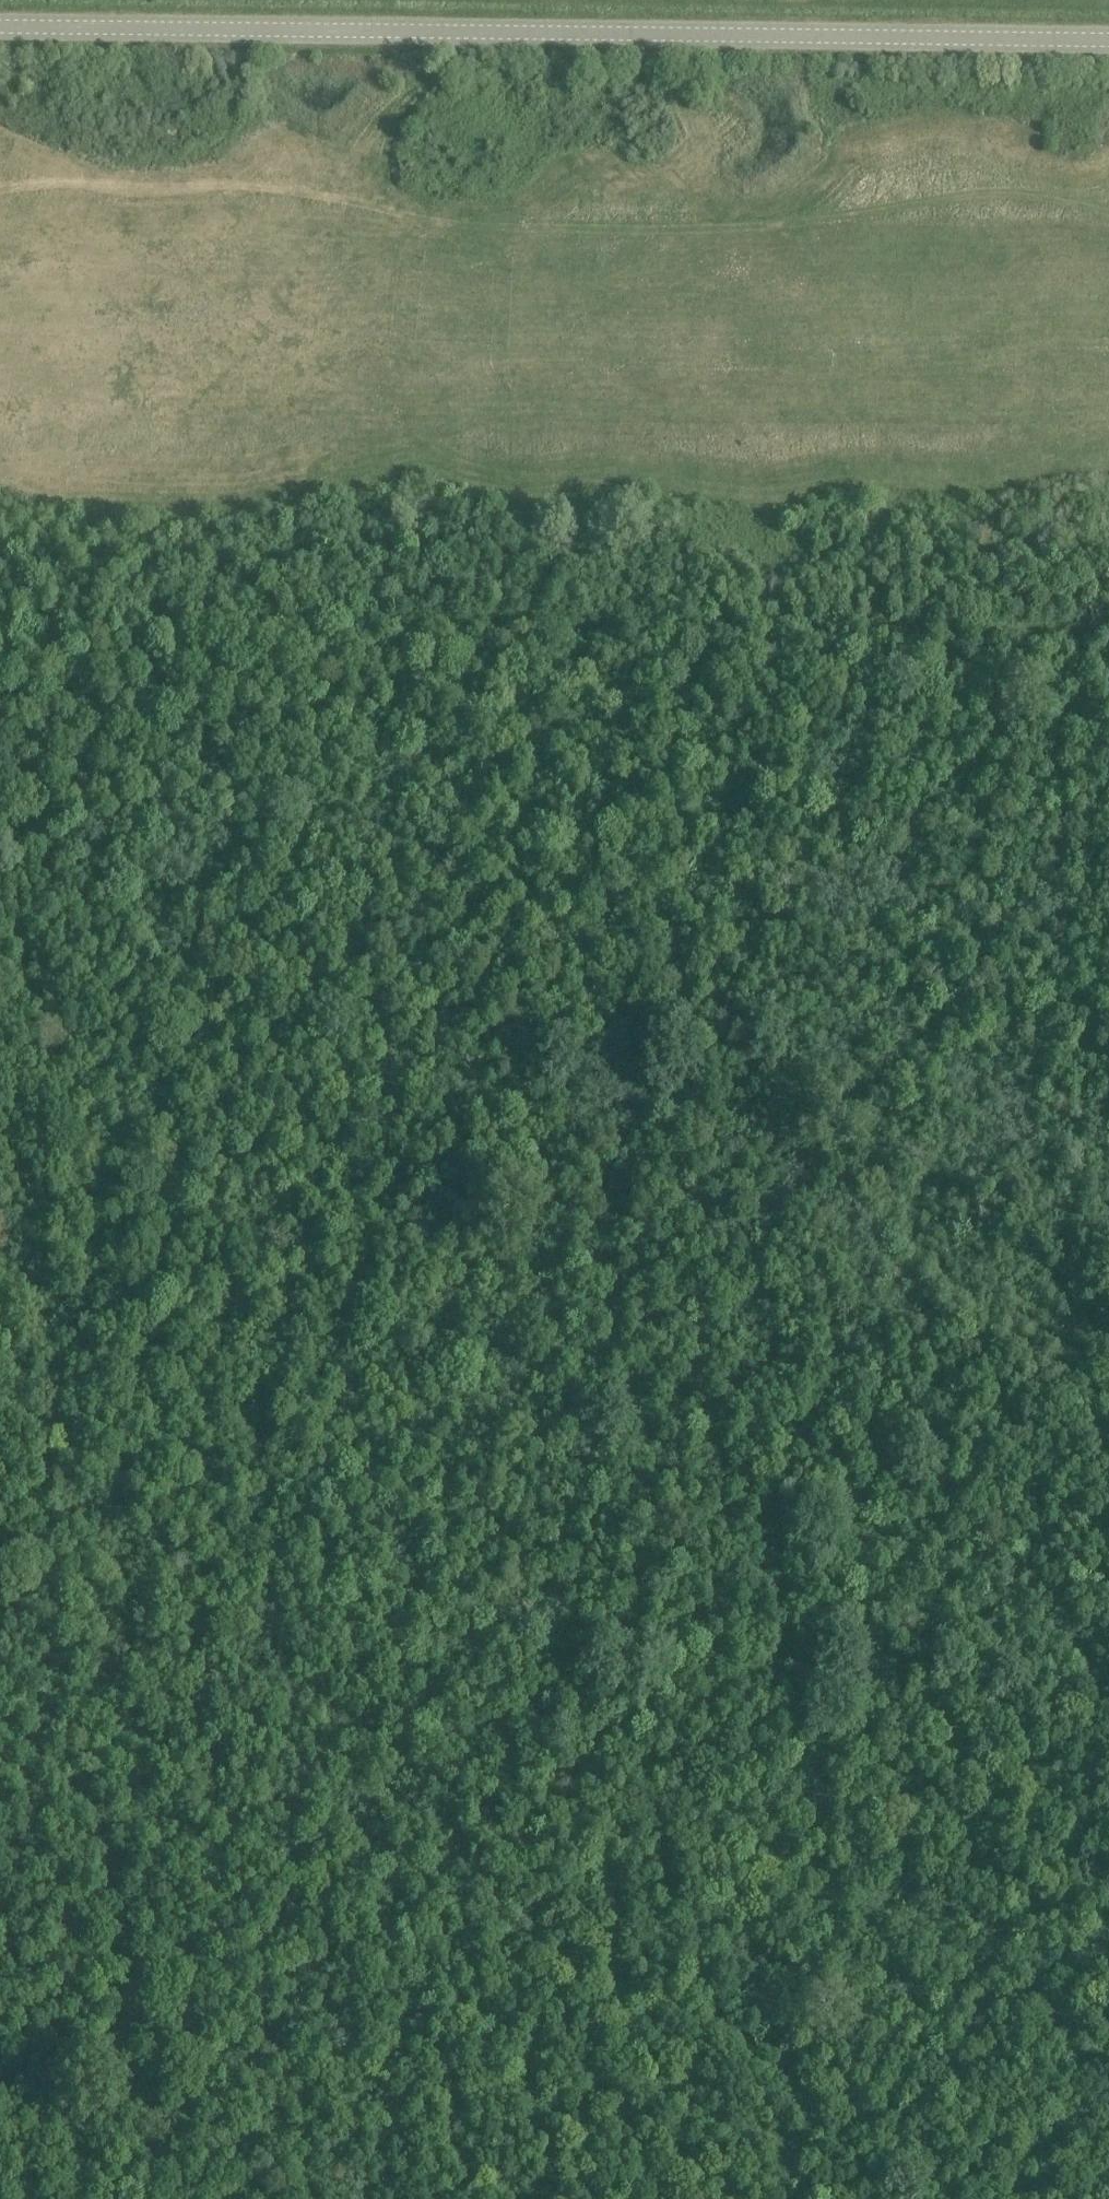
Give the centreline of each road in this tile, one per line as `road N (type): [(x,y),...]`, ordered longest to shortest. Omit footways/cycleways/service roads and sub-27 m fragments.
road 1 (track): [(0,601),(1108,623)]
road 2 (tertiary): [(0,27),(1108,43)]

